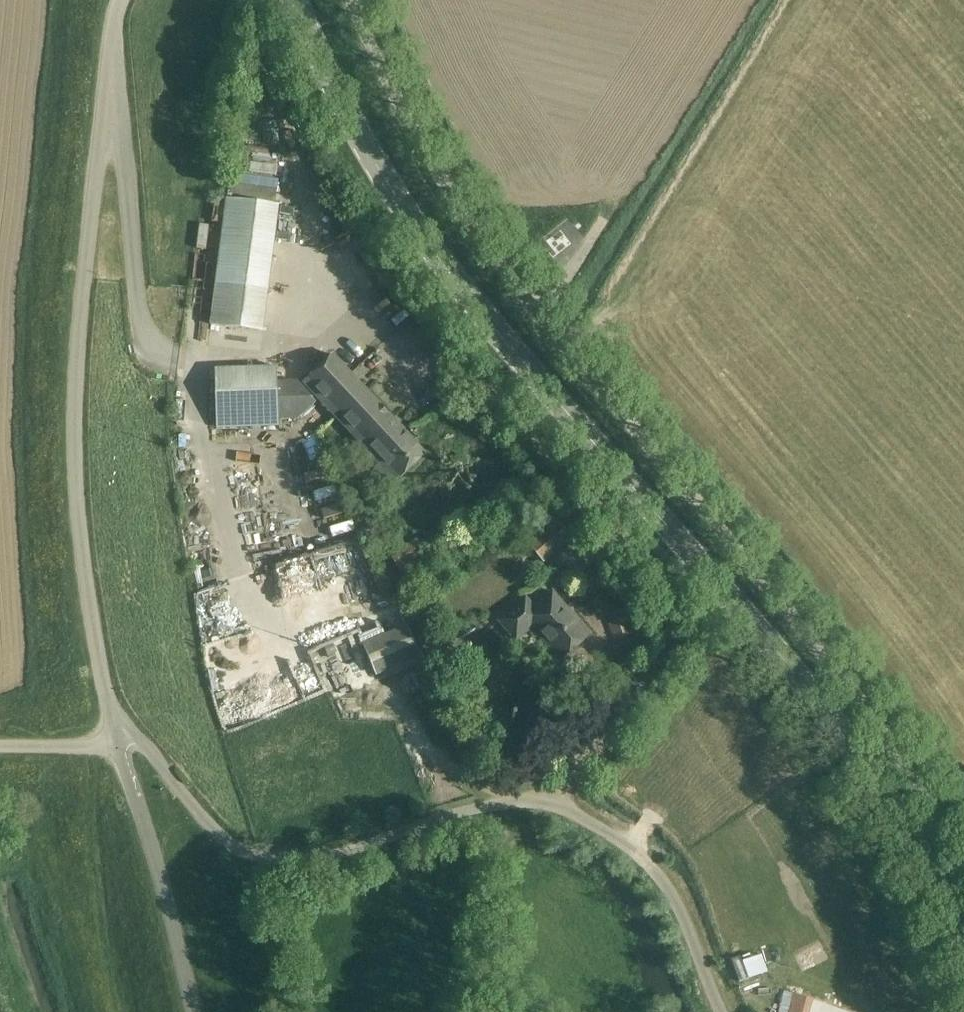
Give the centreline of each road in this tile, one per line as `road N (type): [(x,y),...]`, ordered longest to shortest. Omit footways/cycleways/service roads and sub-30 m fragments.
road 1 (secondary): [(963,944),(911,840),(832,720),(420,233),(349,116),(295,0)]
road 2 (unclassified): [(963,871),(882,734),(819,649),(487,250),(387,86),(351,0)]
road 3 (unclassified): [(120,736),(93,640),(75,485),(76,351),(118,0)]
road 4 (unclassified): [(545,805),(459,810),(344,852),(284,859),(222,835),(140,742),(120,736)]
road 5 (unclassified): [(721,1011),(659,875),(600,827),(545,805)]
road 6 (unclassified): [(188,1011),(120,736)]
road 7 (unclassified): [(545,805),(661,651)]

